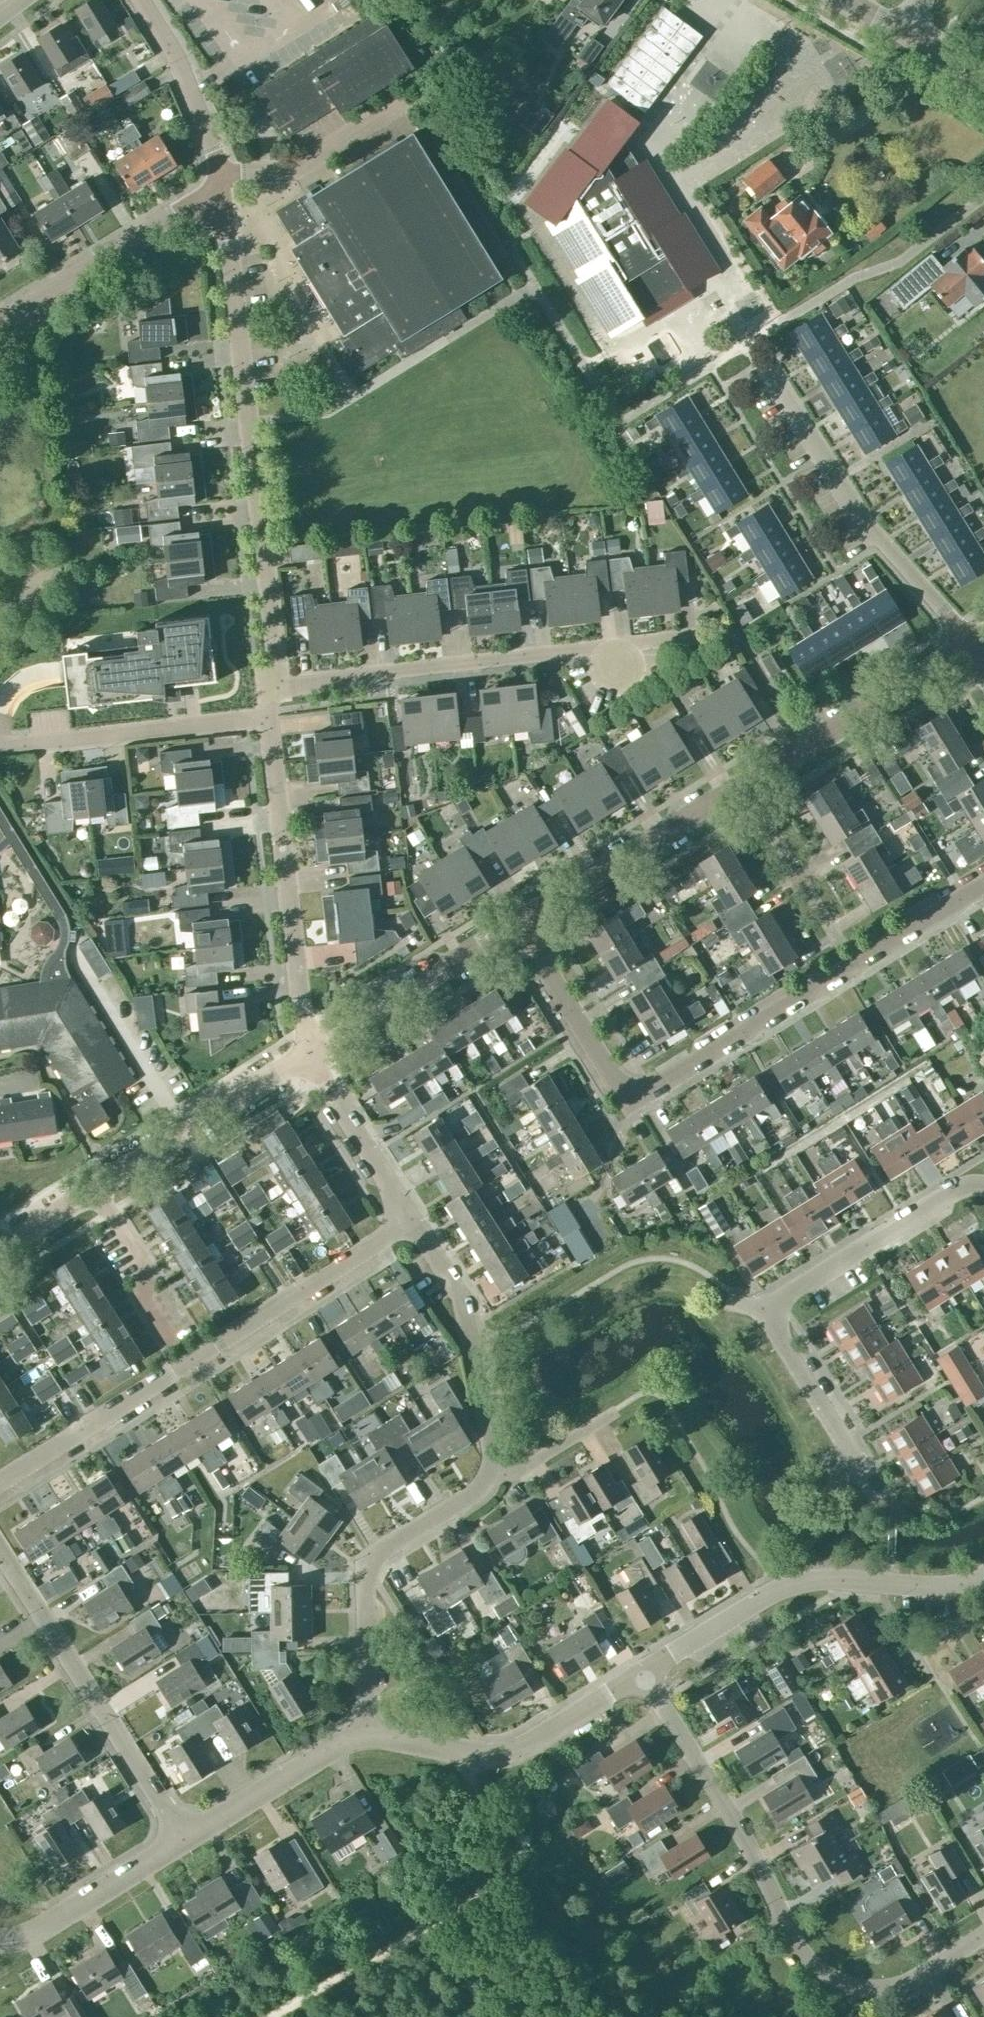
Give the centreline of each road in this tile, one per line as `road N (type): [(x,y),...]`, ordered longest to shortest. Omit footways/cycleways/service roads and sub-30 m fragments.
road 1 (residential): [(983,1934),(899,1986),(857,1986),(817,1969),(641,1675)]
road 2 (residential): [(0,1480),(414,1222)]
road 3 (residential): [(229,178),(279,663)]
road 4 (residential): [(518,924),(627,1105),(855,966)]
road 5 (residential): [(270,712),(269,689),(608,646),(617,665)]
road 6 (residential): [(973,650),(870,526),(751,343)]
road 7 (unclassified): [(641,1675),(799,1582),(944,1585),(983,1574)]
road 8 (residential): [(310,1056),(270,712)]
road 9 (residential): [(184,1839),(0,1548)]
road 10 (residential): [(368,1737),(368,1566),(380,1549),(471,1495),(486,1477)]
road 11 (unclassified): [(368,1737),(507,1754),(641,1675)]
road 12 (residential): [(486,1477),(491,1451),(463,1299),(414,1222)]
road 13 (residential): [(0,744),(270,712)]
road 14 (residential): [(0,319),(229,178)]
road 15 (unclassified): [(518,924),(748,786)]
road 16 (unclassified): [(748,786),(973,650)]
road 17 (residential): [(764,1311),(955,1189),(983,1184)]
road 18 (unclassified): [(96,1184),(310,1056)]
road 19 (unclassified): [(310,1056),(518,924)]
road 20 (residential): [(877,1494),(764,1311)]
road 21 (unclassified): [(368,1737),(338,1742),(184,1839)]
road 22 (unclassified): [(184,1839),(0,1940)]
road 23 (residential): [(748,786),(855,966)]
road 24 (residential): [(229,178),(140,0)]
road 25 (residential): [(414,1222),(310,1056)]
road 26 (residential): [(404,102),(283,166),(229,178)]
road 27 (residential): [(96,1184),(151,1271),(139,1305),(160,1338)]
road 28 (residential): [(855,966),(983,888)]
road 29 (residential): [(486,1477),(524,1472),(616,1412)]

